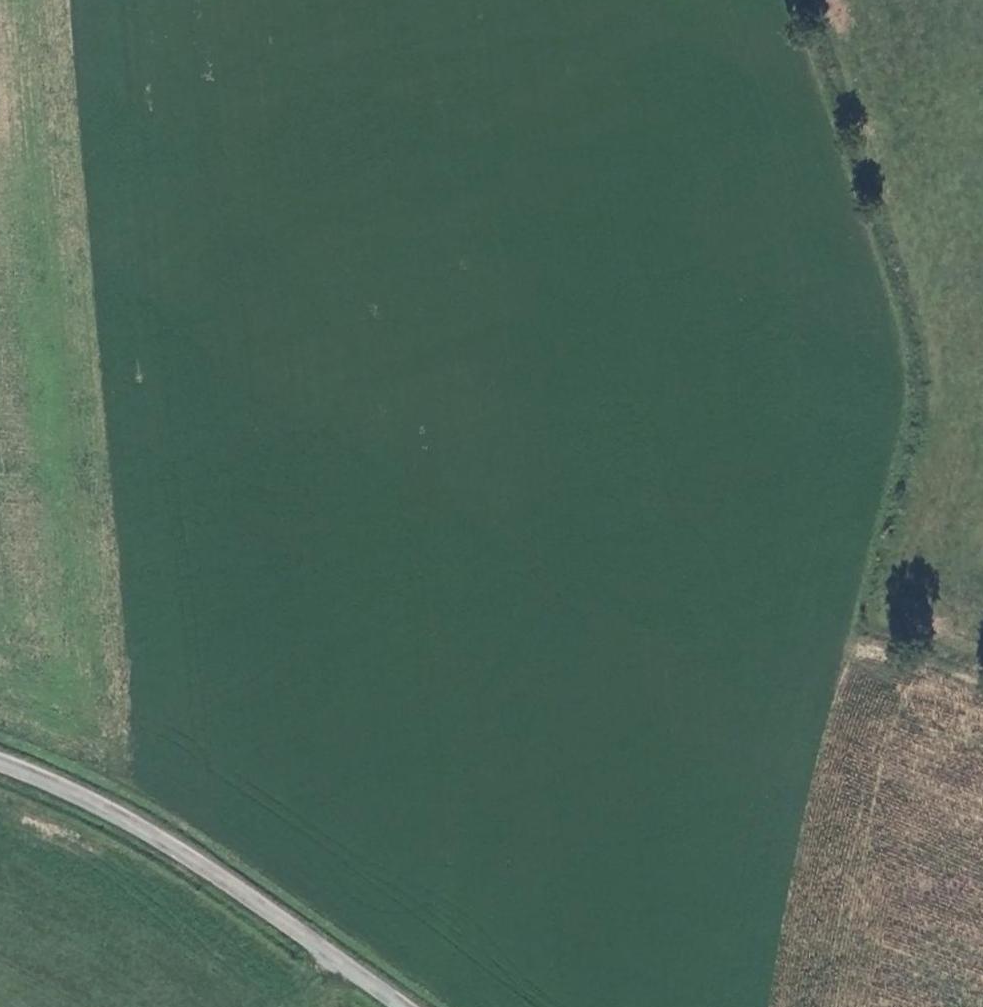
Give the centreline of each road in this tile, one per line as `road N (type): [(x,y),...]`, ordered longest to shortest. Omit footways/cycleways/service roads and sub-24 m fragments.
road 1 (unclassified): [(0,764),(83,797),(401,1006)]

